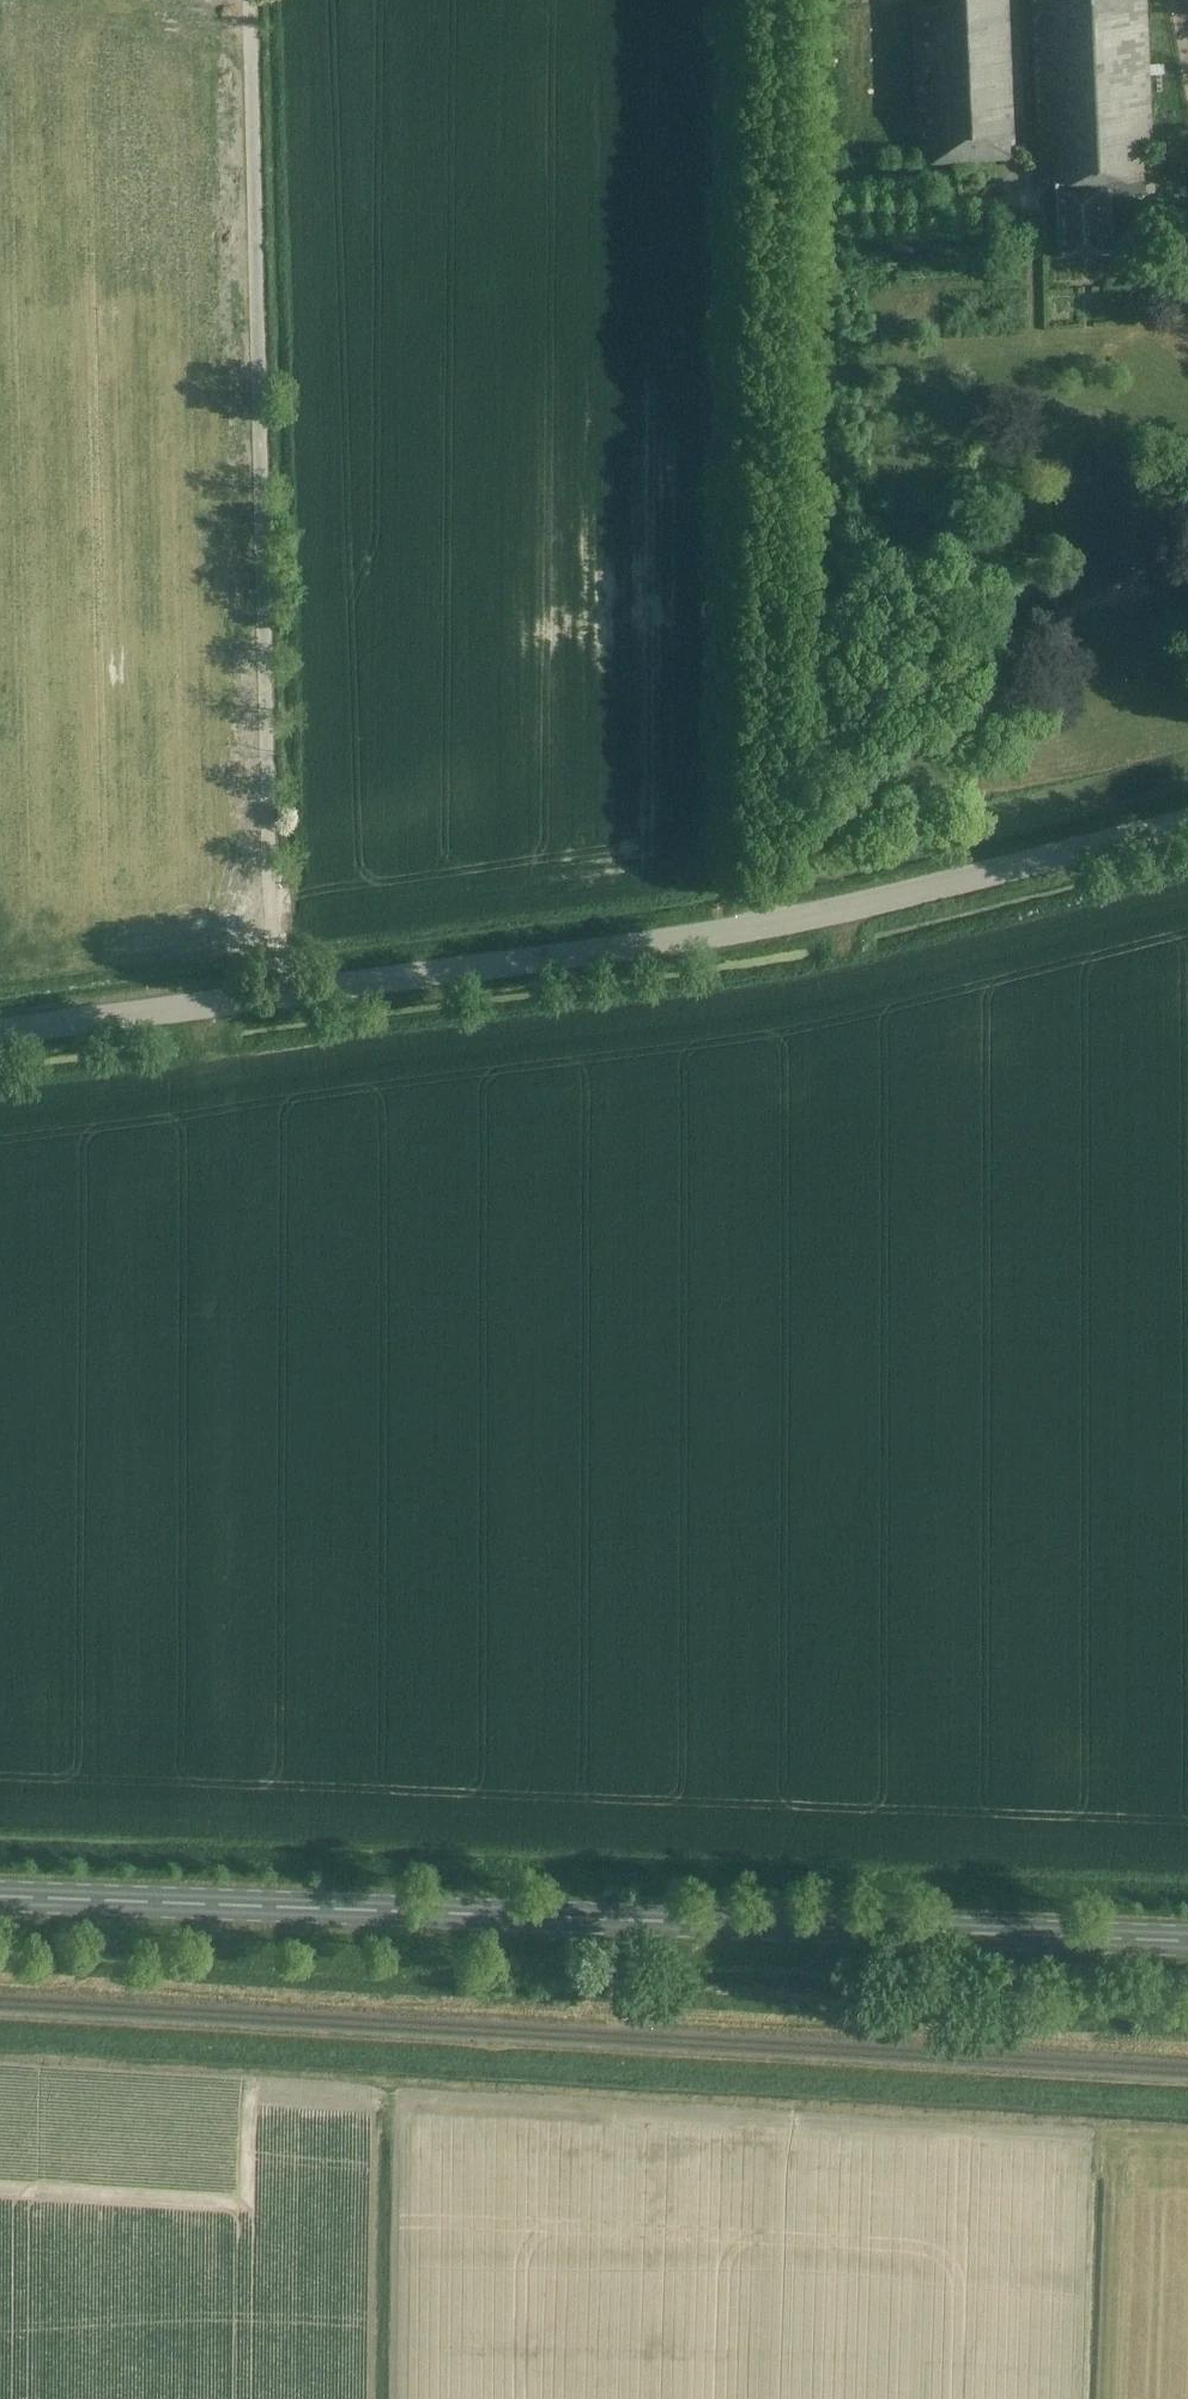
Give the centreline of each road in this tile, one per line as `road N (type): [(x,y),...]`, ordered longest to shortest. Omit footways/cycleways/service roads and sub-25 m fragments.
road 1 (tertiary): [(0,1039),(723,935),(1187,817)]
road 2 (primary): [(0,1896),(1187,1940)]

